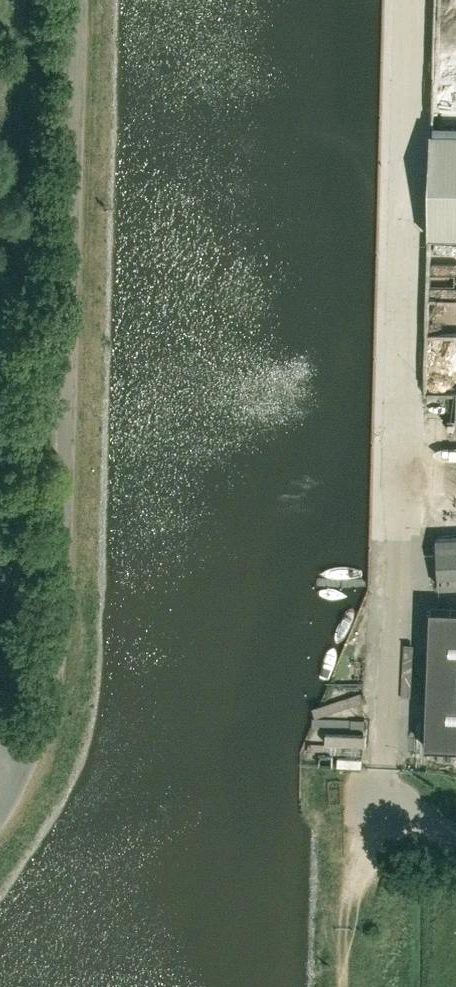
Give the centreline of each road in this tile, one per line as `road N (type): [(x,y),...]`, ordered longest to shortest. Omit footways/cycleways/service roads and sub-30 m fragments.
road 1 (unclassified): [(24,768),(54,683),(62,591),(77,0)]
road 2 (track): [(383,810),(353,845),(344,986)]

